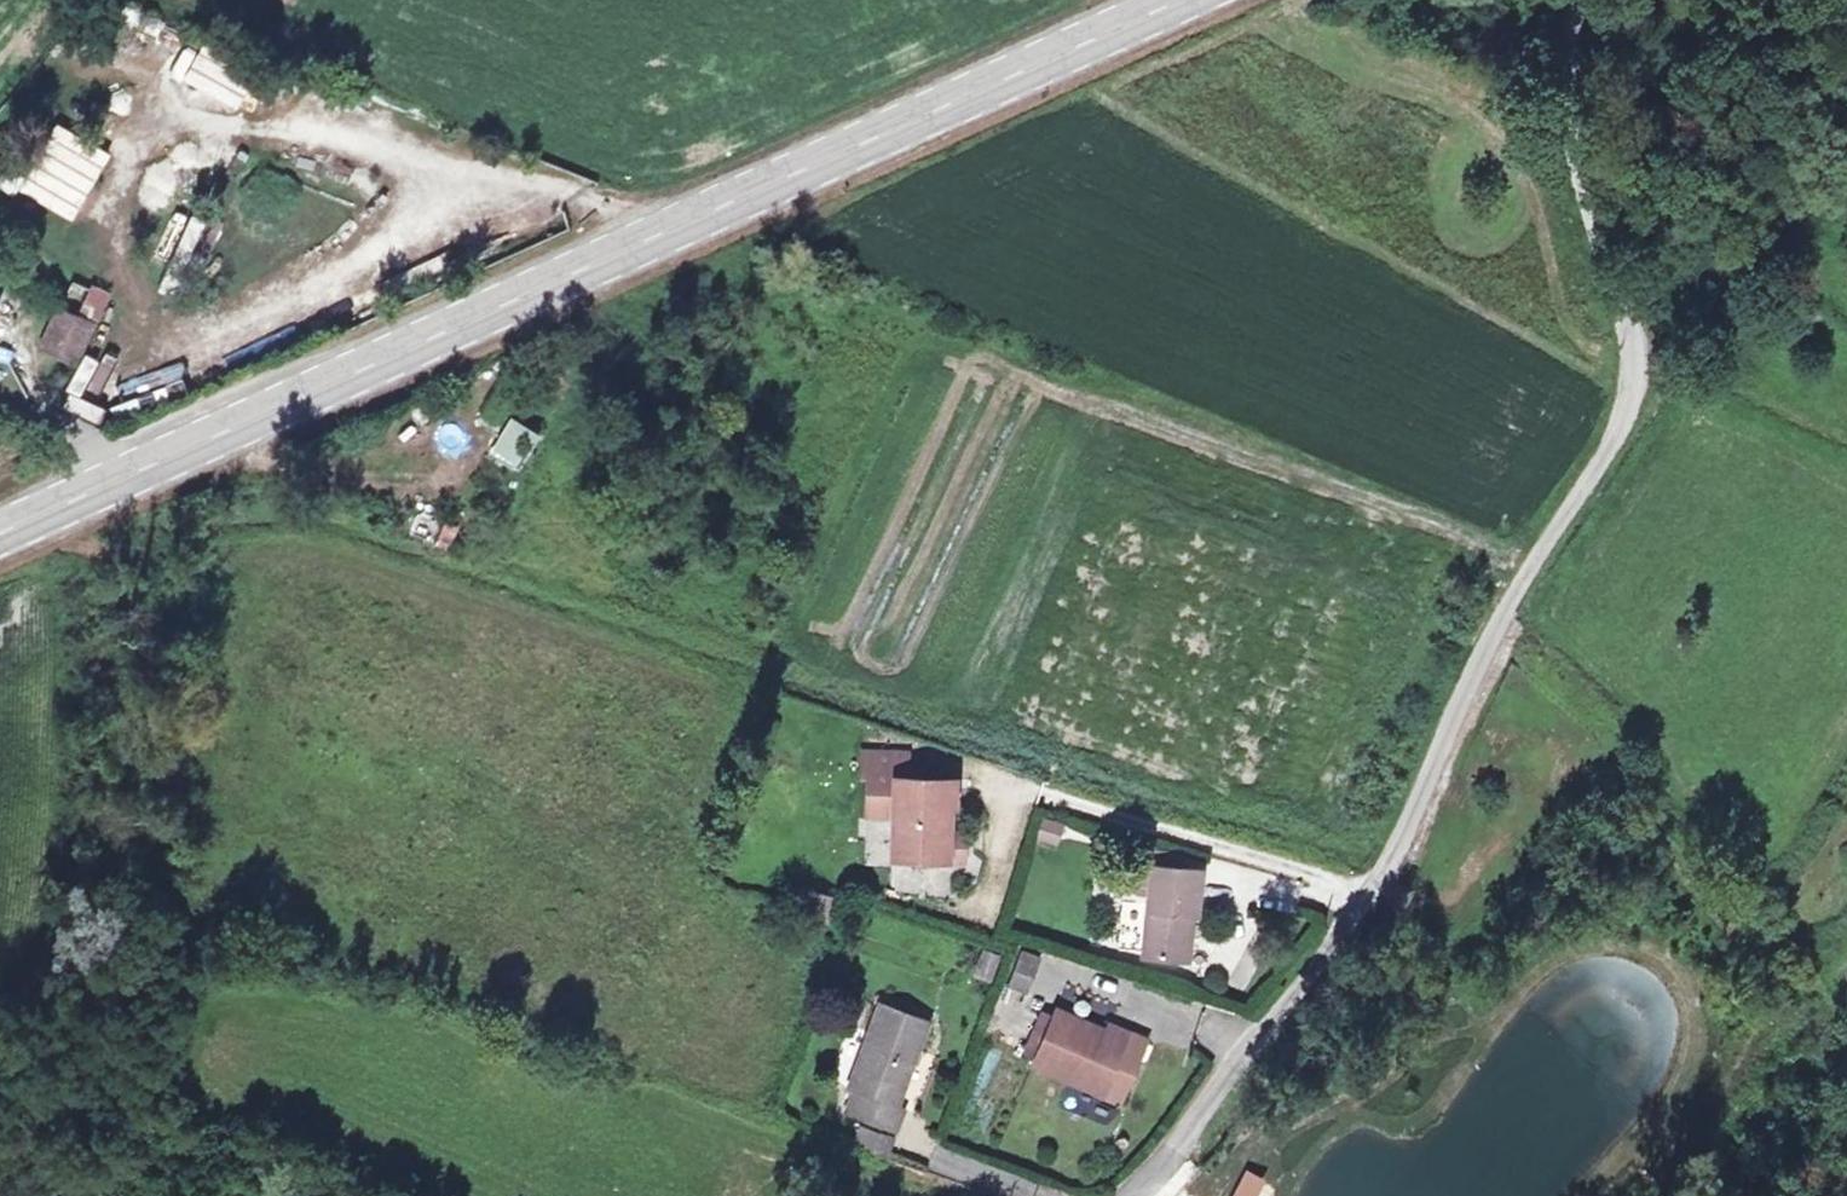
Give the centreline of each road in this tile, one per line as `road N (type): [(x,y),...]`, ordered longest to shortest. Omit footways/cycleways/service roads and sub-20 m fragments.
road 1 (unclassified): [(1134,1195),(1158,1179),(1375,877),(1637,382),(1561,112),(1572,0)]
road 2 (primary): [(0,542),(1189,0)]

